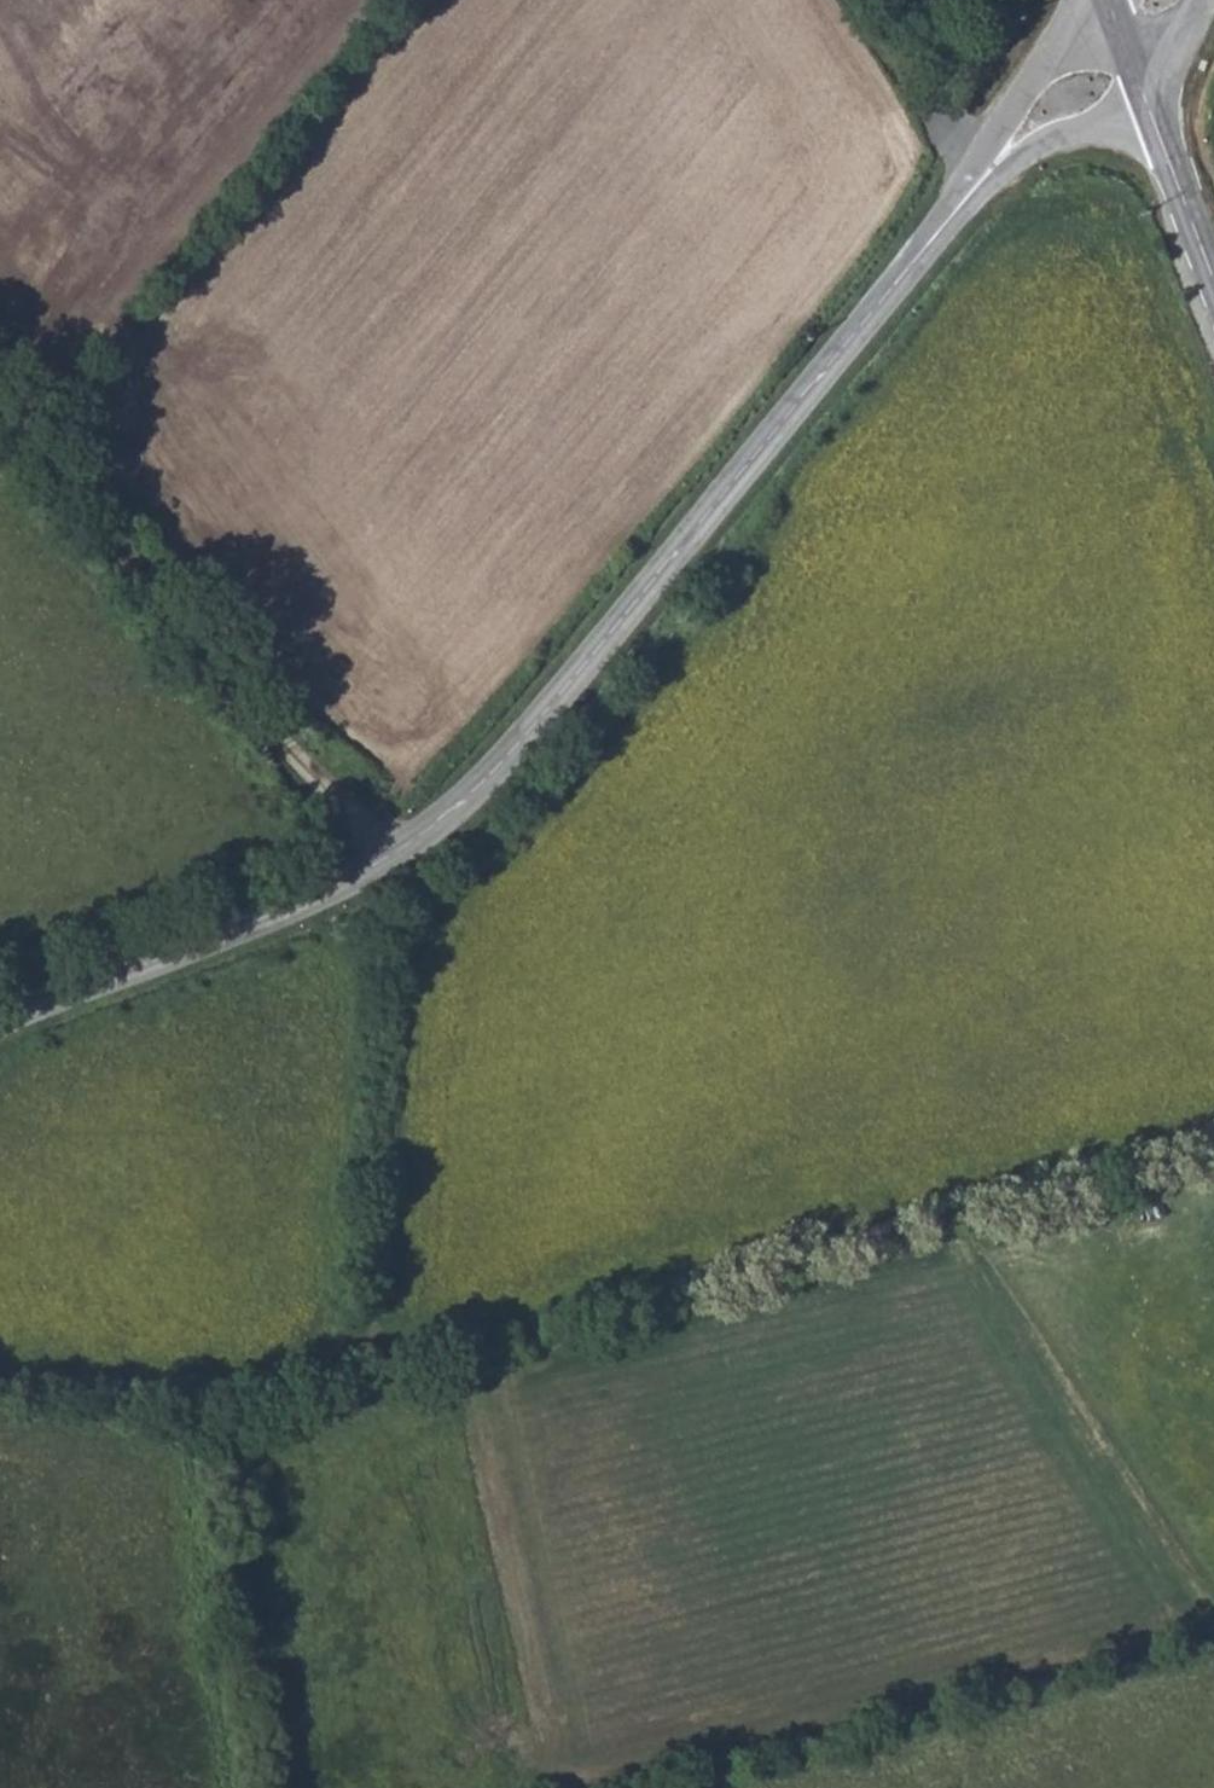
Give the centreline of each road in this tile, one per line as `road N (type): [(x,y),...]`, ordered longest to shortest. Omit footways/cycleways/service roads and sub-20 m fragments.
road 1 (tertiary): [(0,1018),(318,892),(388,854),(465,795),(980,178)]
road 2 (track): [(388,854),(126,572),(0,416)]
road 3 (tertiary): [(1110,11),(1041,77),(980,178)]
road 4 (secondary): [(1213,287),(1142,101)]
road 5 (tertiary): [(980,178),(1142,101)]

